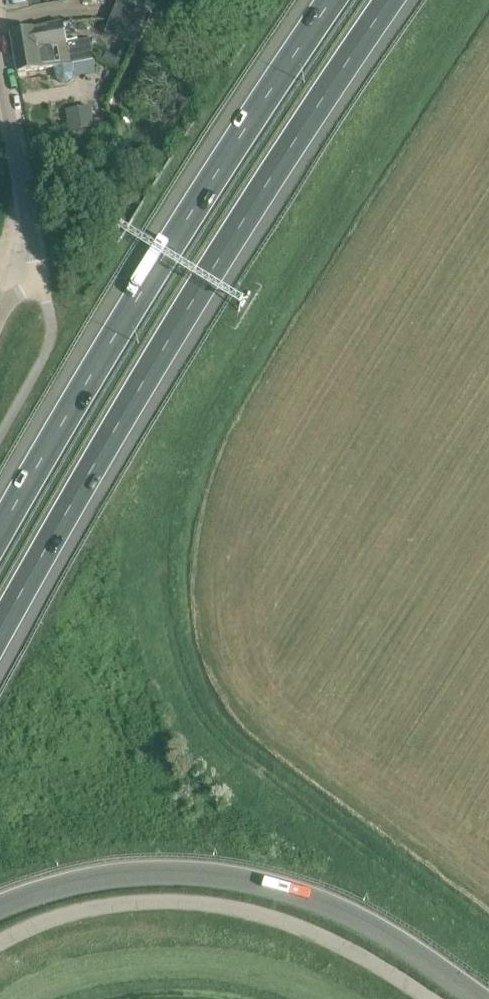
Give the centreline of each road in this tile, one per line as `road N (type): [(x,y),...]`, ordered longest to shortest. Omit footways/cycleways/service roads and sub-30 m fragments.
road 1 (motorway): [(0,631),(212,268),(390,0)]
road 2 (motorway): [(332,0),(178,233),(0,533)]
road 3 (motorway): [(0,901),(88,873),(198,868),(240,874),(389,926),(488,998)]
road 4 (unclassified): [(0,942),(90,910),(219,907),(304,927),(378,962),(430,998)]
road 5 (unclassified): [(0,61),(43,284)]

